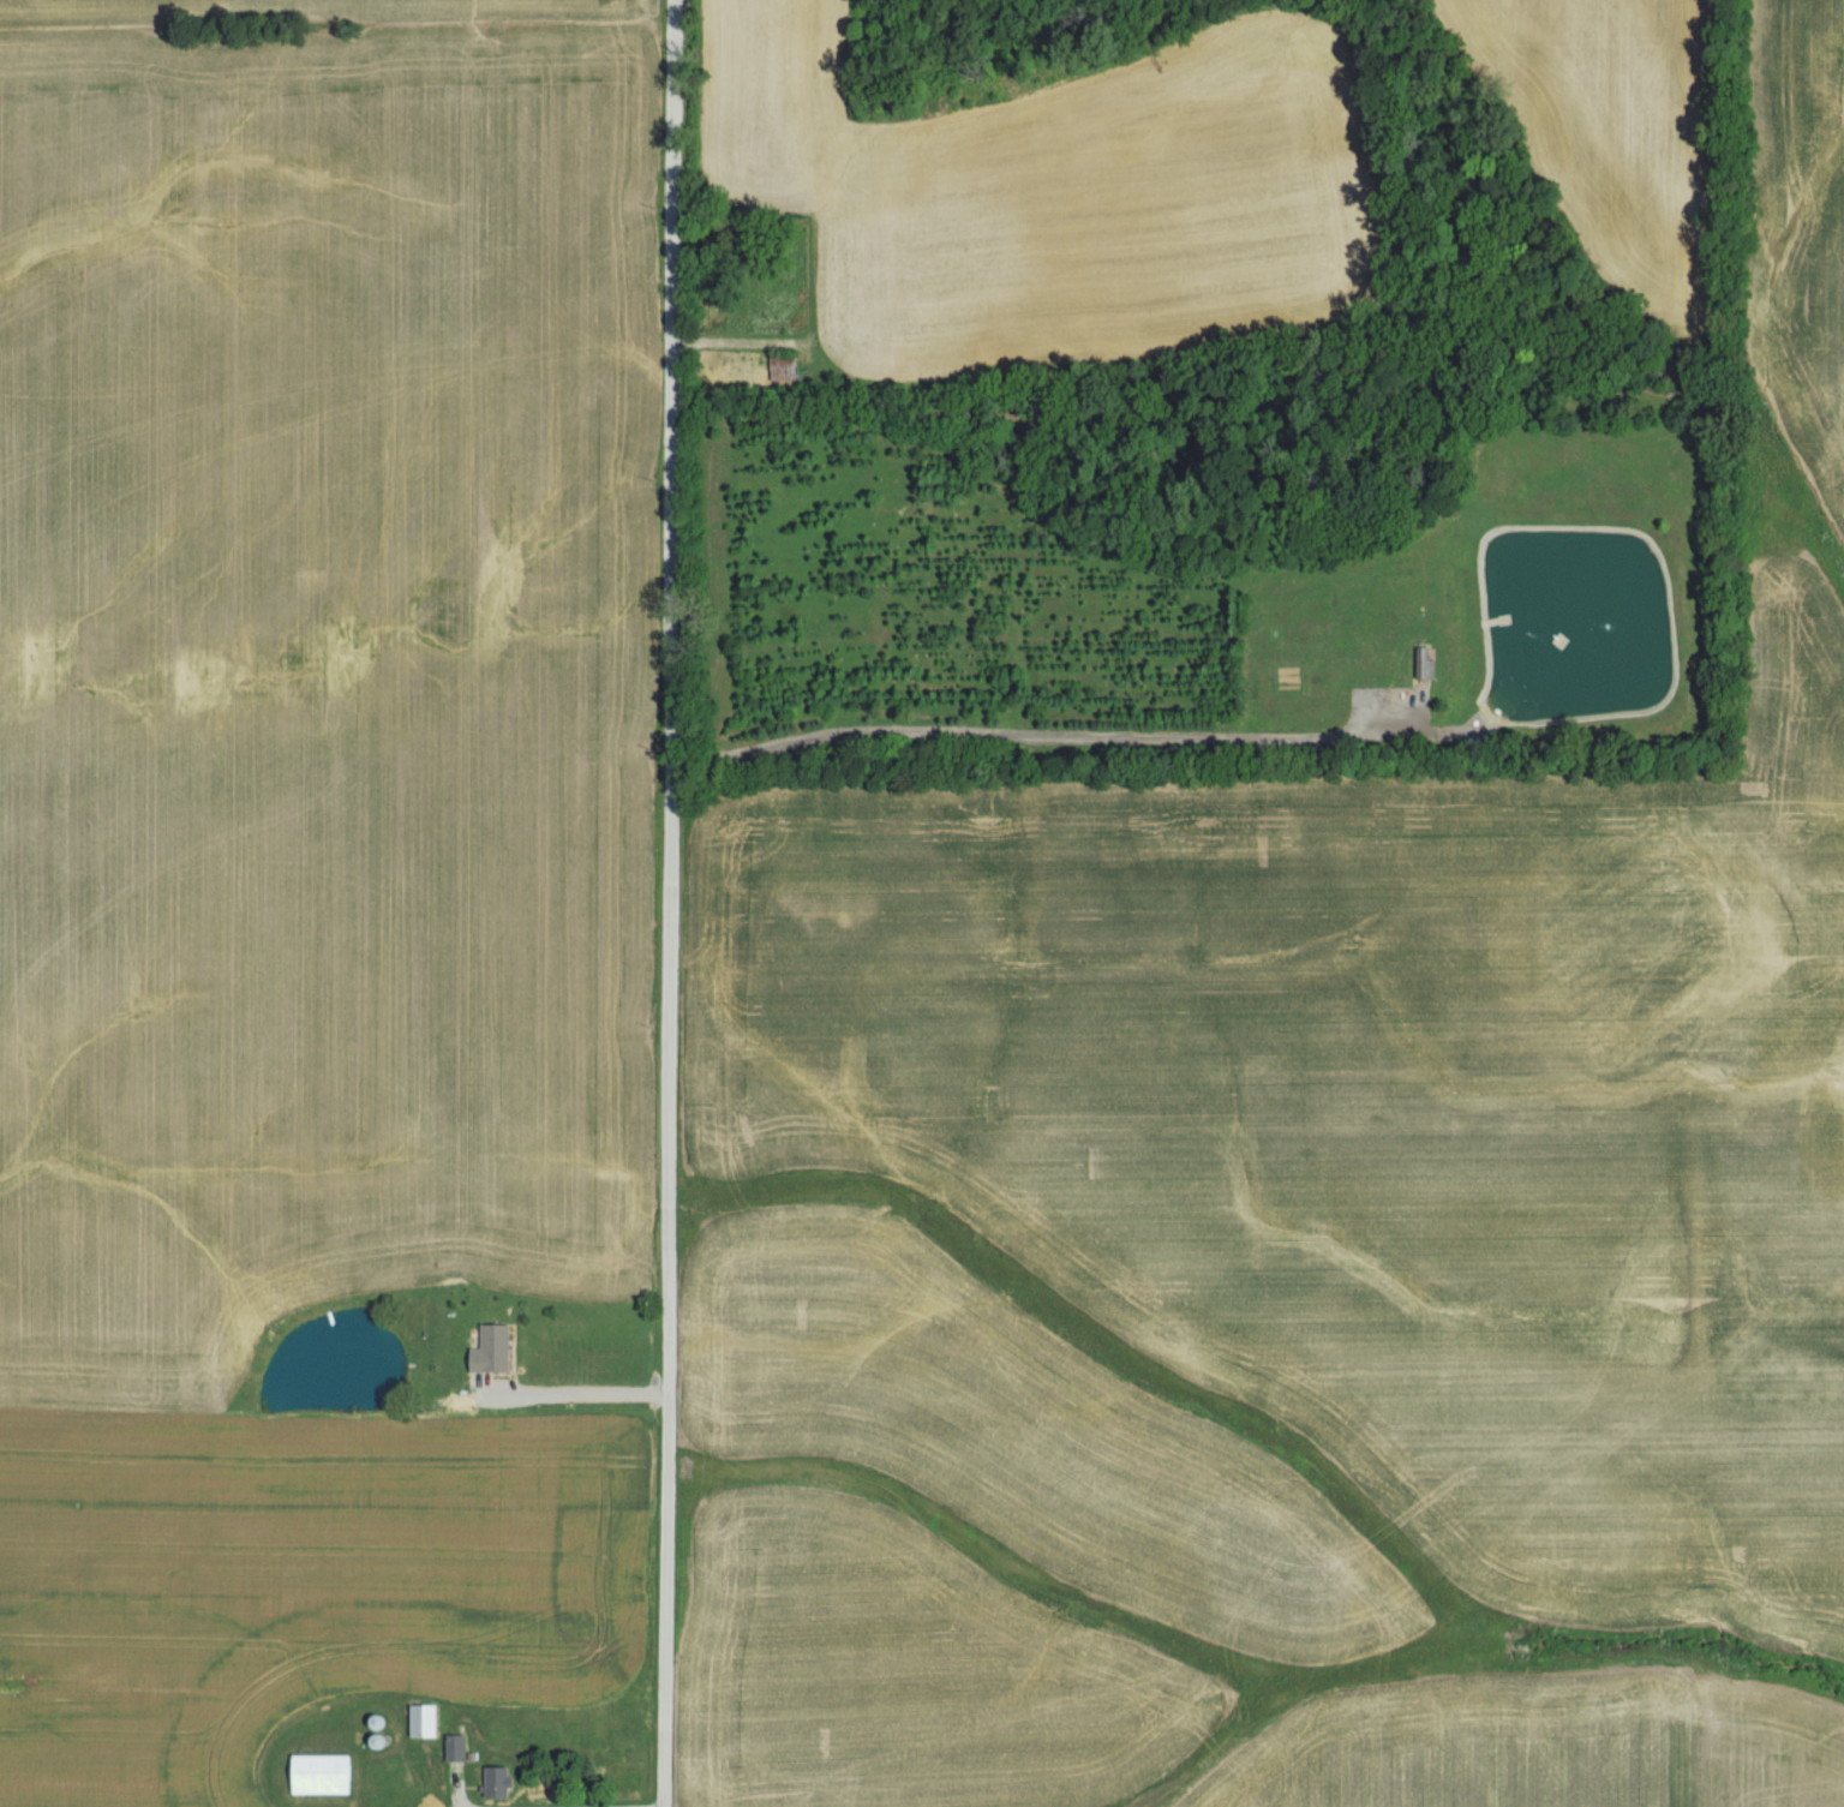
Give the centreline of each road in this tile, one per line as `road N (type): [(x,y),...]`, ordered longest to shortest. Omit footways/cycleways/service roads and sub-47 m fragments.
road 1 (residential): [(662,1806),(672,1396),(658,1096),(670,0)]

